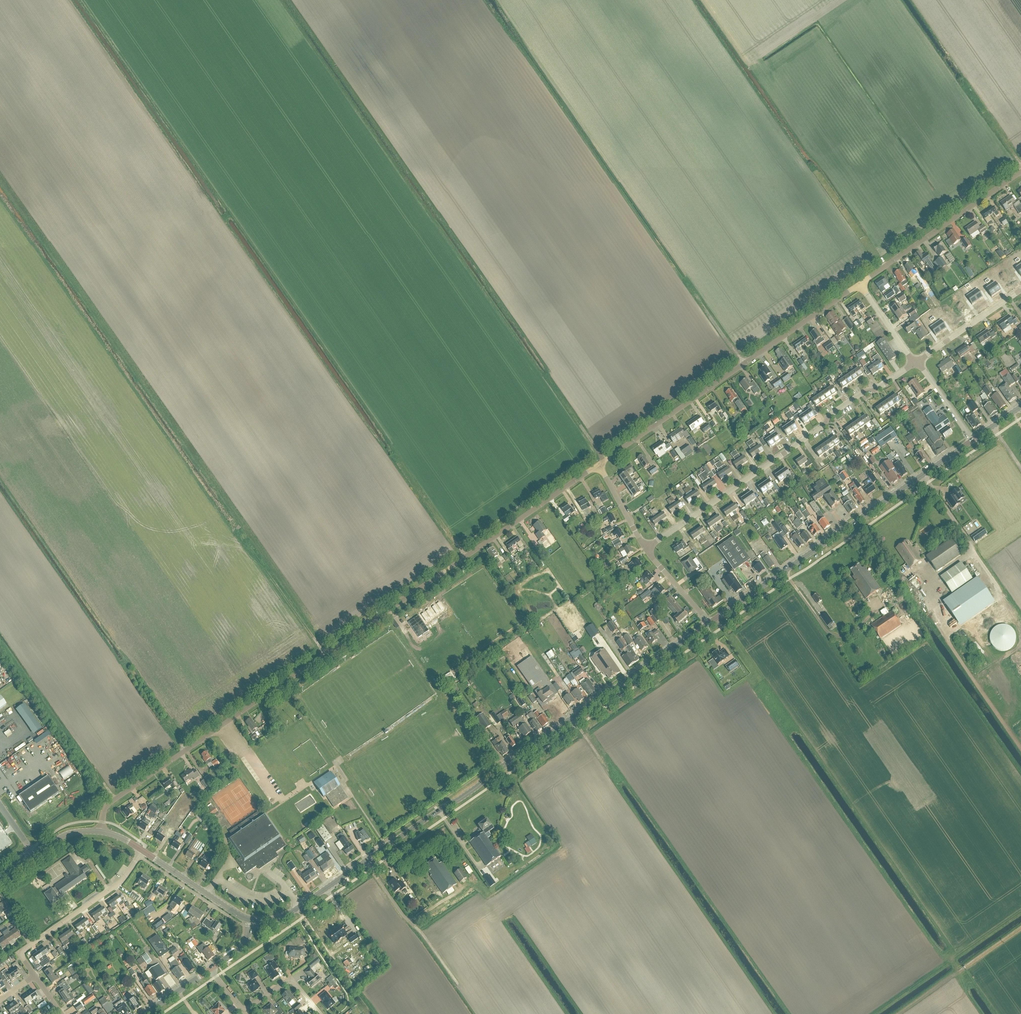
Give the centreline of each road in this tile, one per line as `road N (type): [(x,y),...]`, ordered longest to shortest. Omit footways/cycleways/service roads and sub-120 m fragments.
road 1 (residential): [(102,832),(104,811),(119,796),(599,465)]
road 2 (tertiary): [(250,921),(288,915),(708,623)]
road 3 (residential): [(646,549),(916,363)]
road 4 (tertiary): [(708,623),(973,441)]
road 5 (residential): [(599,465),(860,285)]
road 6 (residential): [(860,285),(1020,172)]
road 7 (residential): [(34,976),(25,949),(114,887),(142,851)]
road 8 (track): [(1020,912),(877,1013)]
road 9 (tertiary): [(250,921),(142,851)]
road 10 (residential): [(916,363),(1020,291)]

